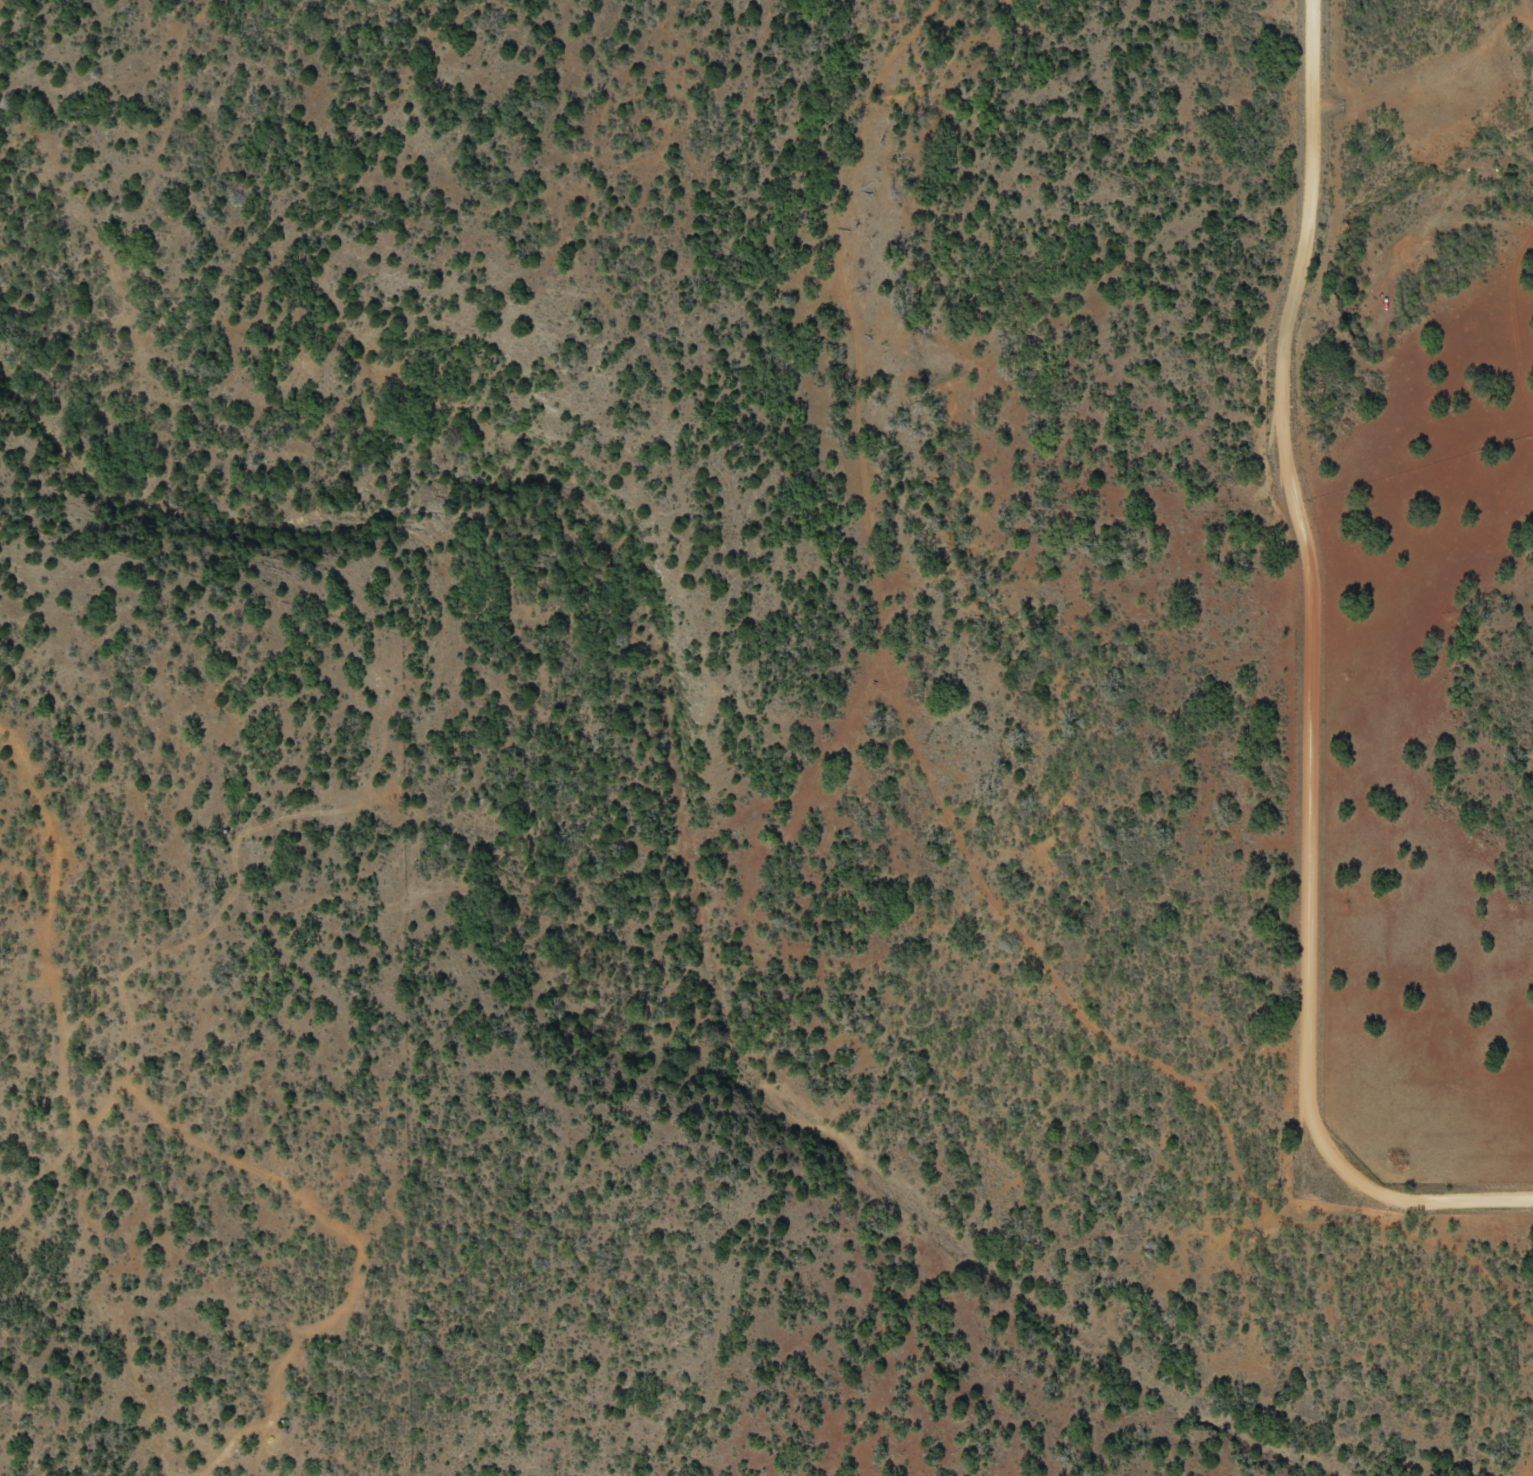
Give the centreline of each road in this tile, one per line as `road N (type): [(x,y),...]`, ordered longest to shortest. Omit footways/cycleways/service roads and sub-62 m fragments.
road 1 (residential): [(1532,1201),(1371,1182),(1346,1157),(1326,1087),(1321,635),(1277,520),(1257,401),(1322,206),(1321,0)]

